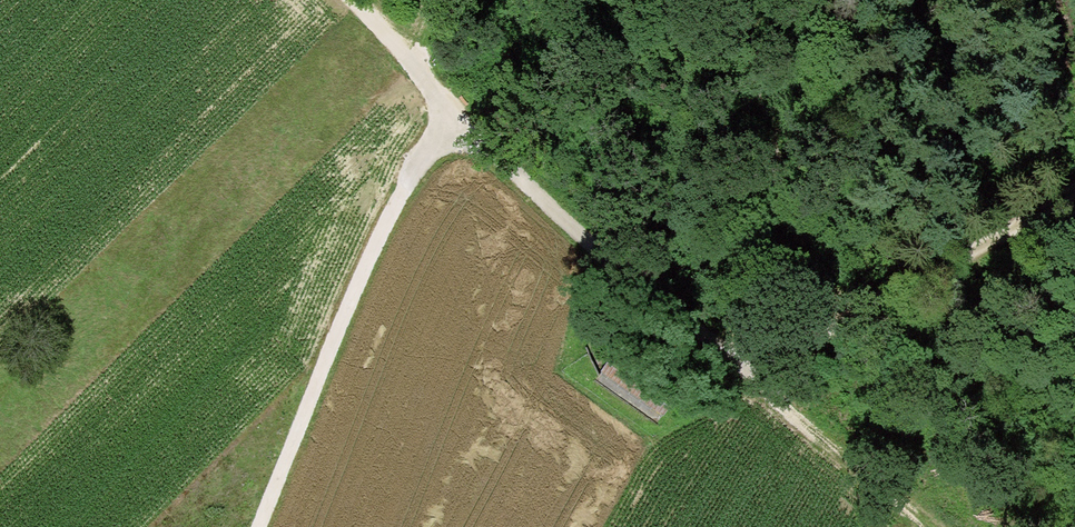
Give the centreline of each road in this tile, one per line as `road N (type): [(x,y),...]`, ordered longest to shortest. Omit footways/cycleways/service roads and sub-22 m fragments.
road 1 (track): [(455,113),(922,526)]
road 2 (track): [(455,113),(369,251),(257,526)]
road 3 (track): [(1074,192),(748,375)]
road 4 (track): [(349,0),(455,113)]

